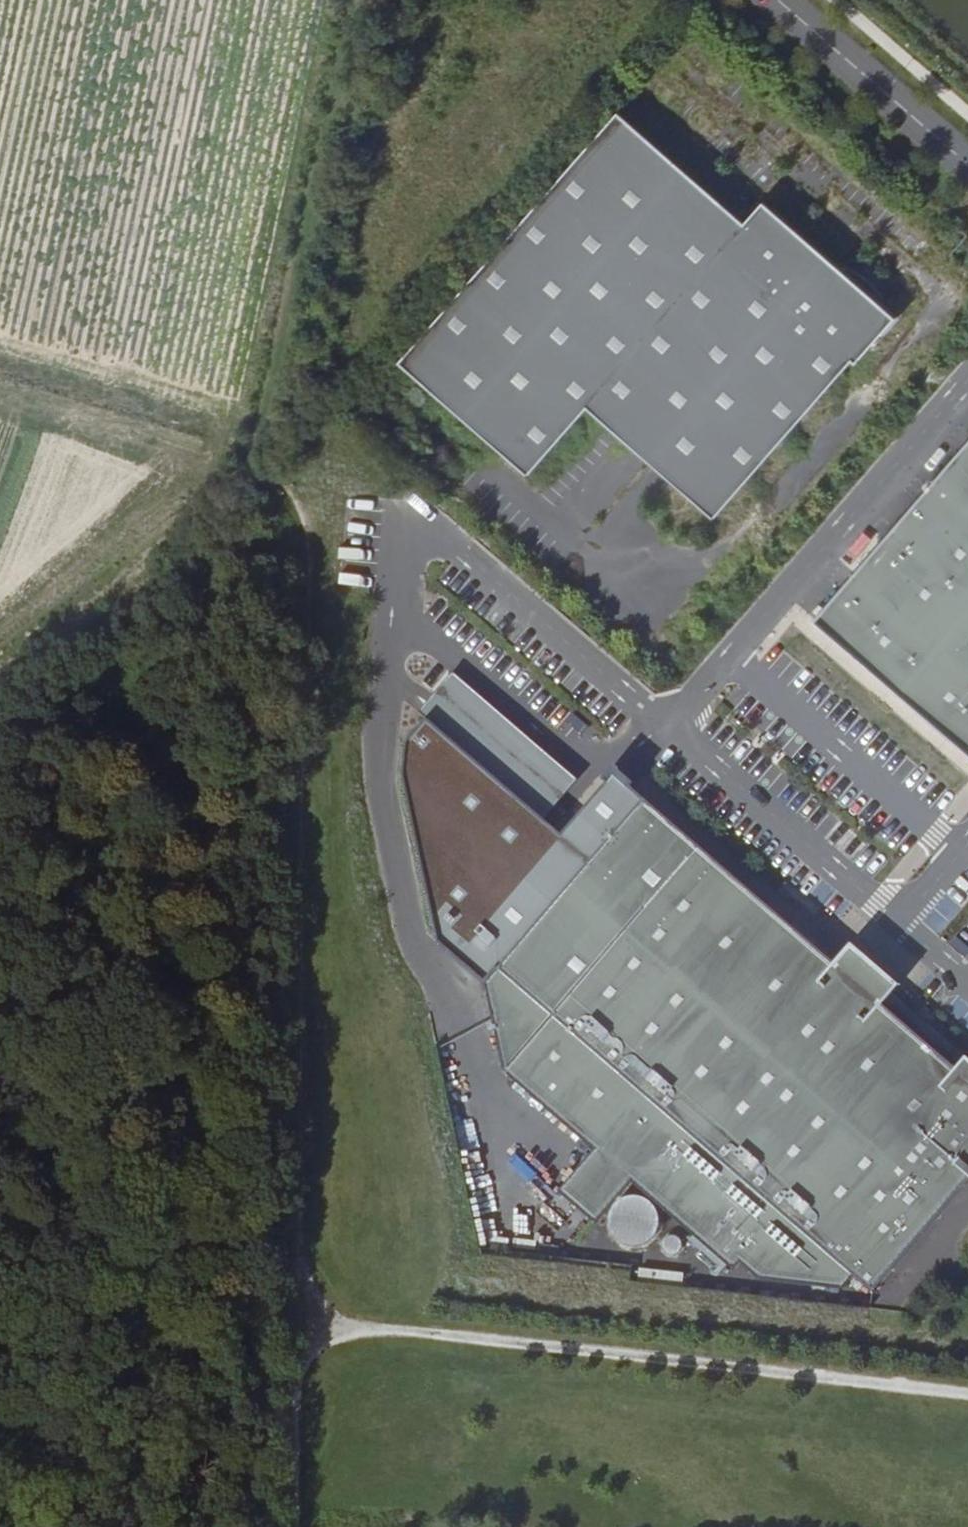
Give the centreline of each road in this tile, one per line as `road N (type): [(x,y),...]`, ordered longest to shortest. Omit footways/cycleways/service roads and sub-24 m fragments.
road 1 (unclassified): [(967,165),(777,0)]

